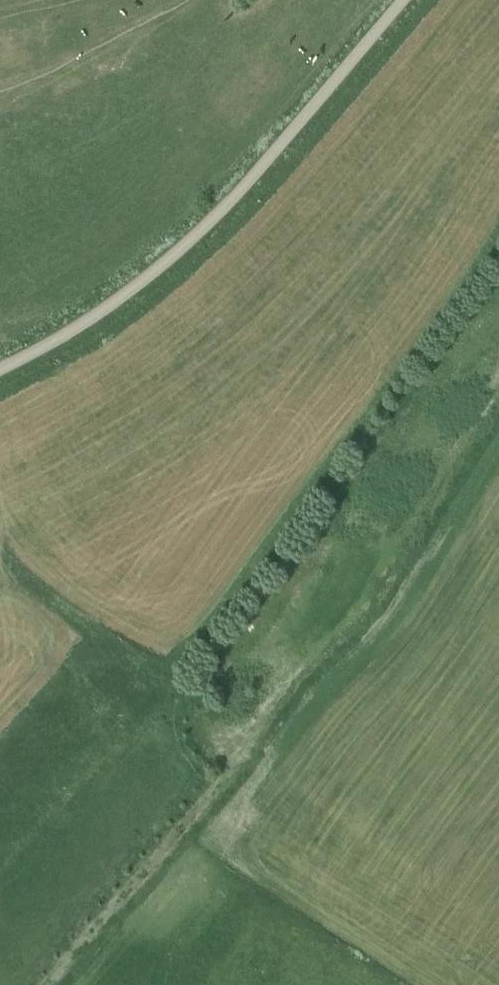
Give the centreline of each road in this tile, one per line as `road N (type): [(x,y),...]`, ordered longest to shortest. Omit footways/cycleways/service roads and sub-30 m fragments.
road 1 (unclassified): [(0,371),(98,315),(197,234),(403,0)]

